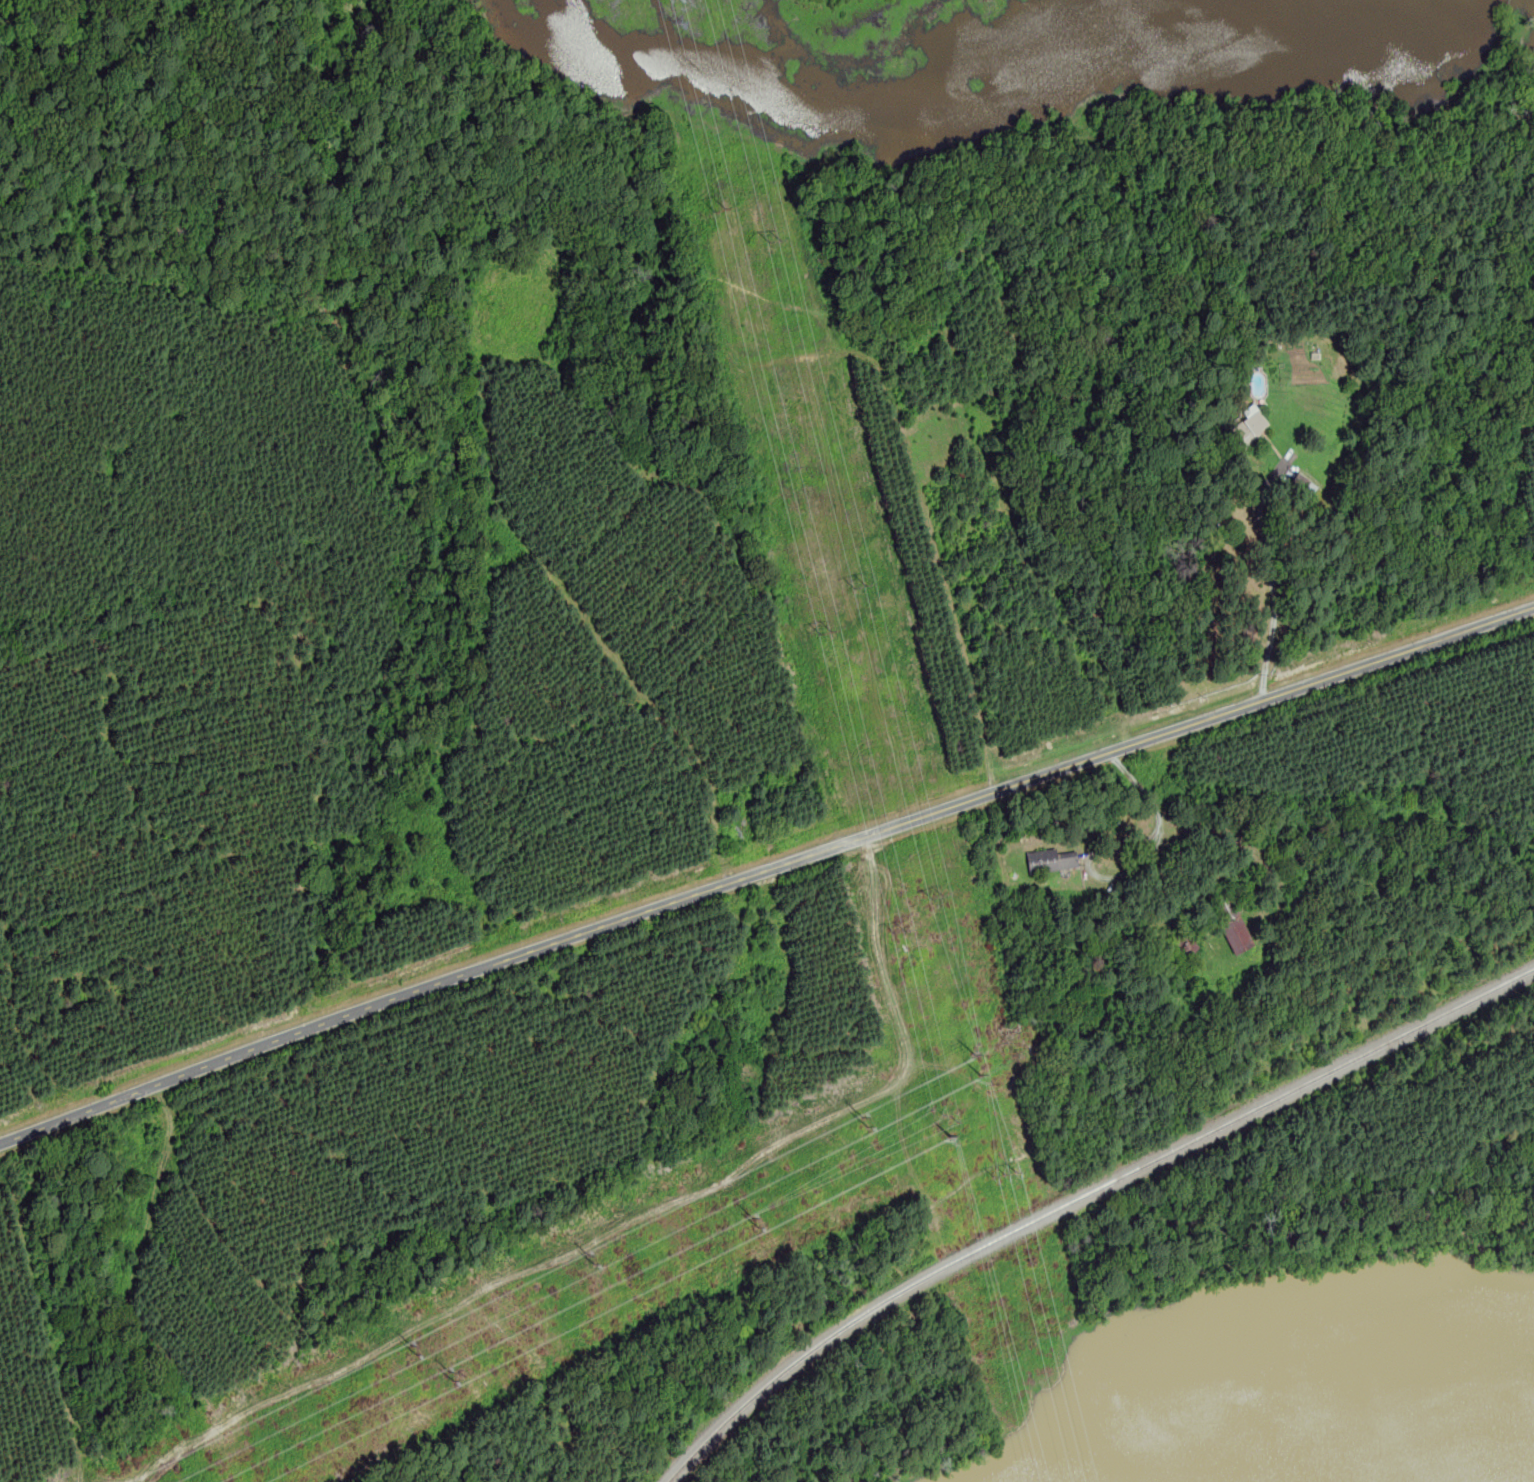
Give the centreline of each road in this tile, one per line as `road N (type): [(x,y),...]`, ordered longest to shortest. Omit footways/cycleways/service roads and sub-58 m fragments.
road 1 (residential): [(0,1143),(366,1007),(1533,609)]

